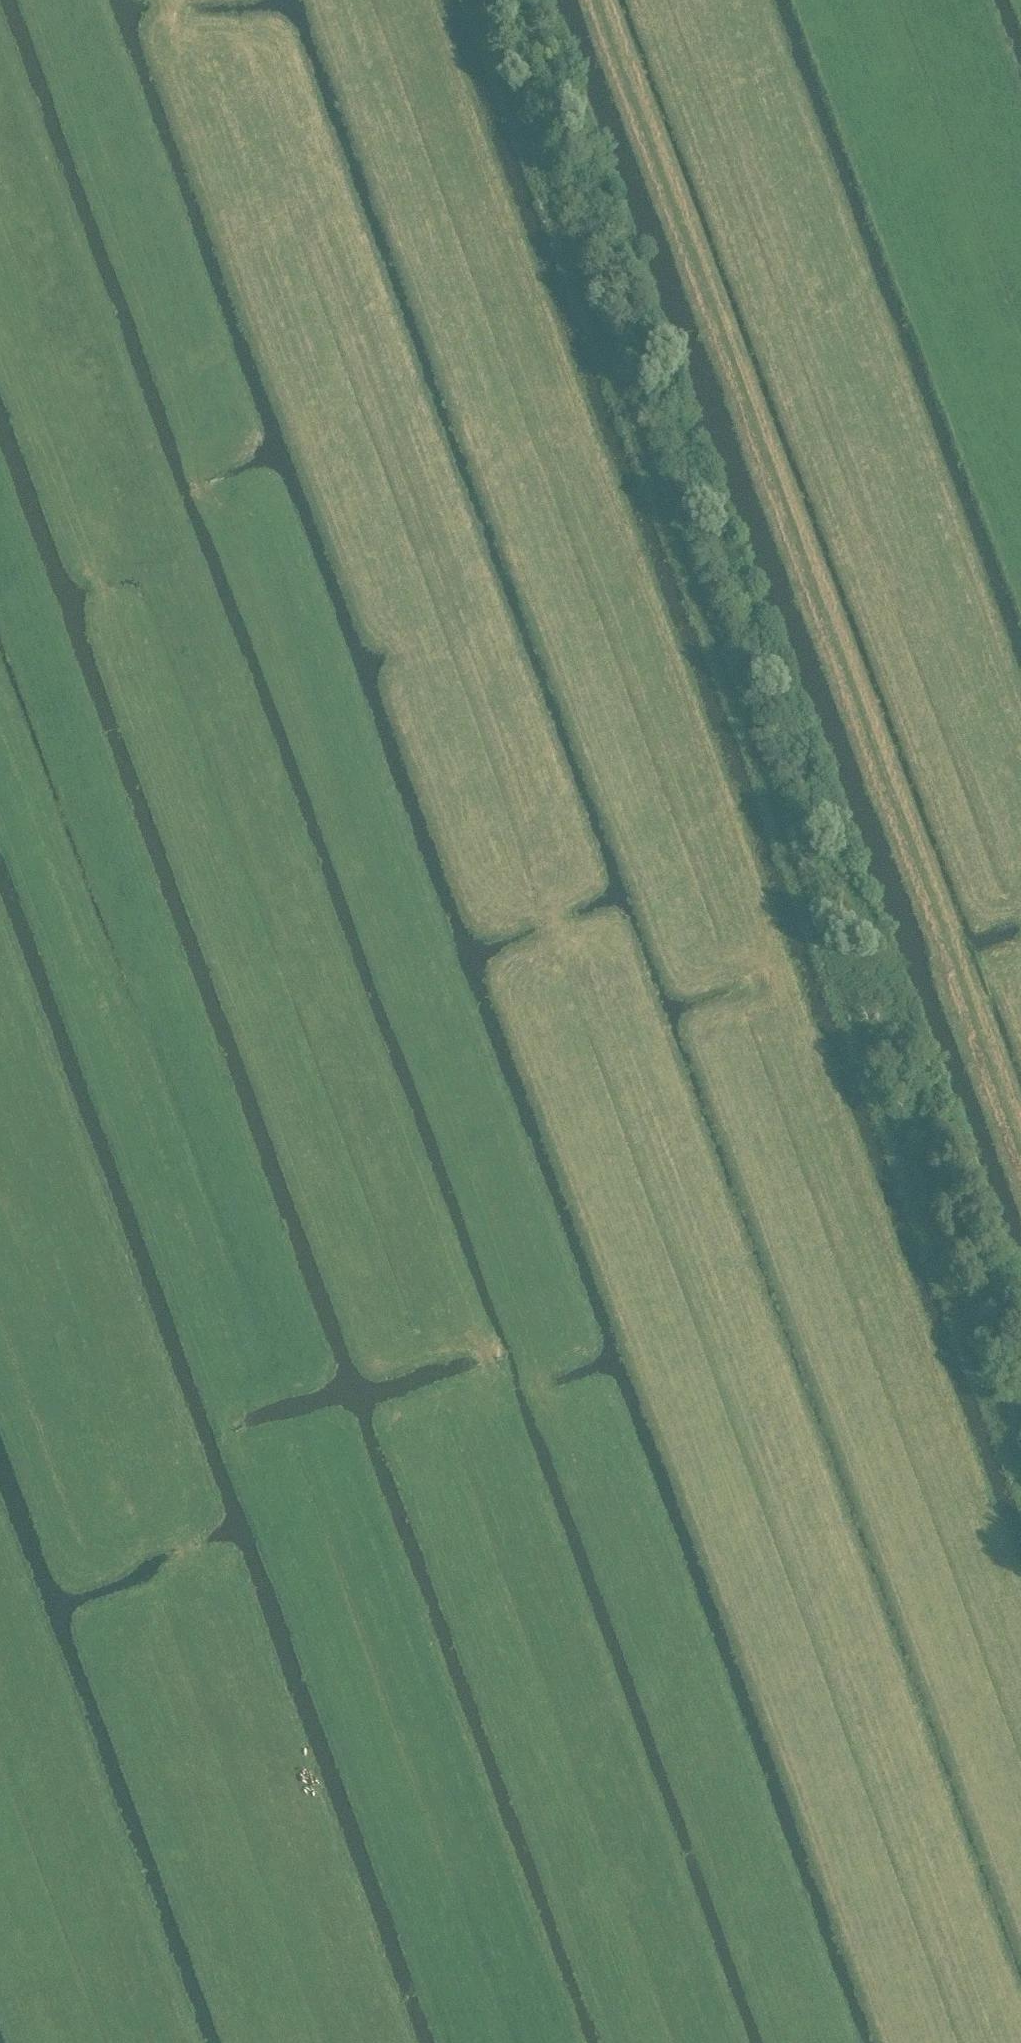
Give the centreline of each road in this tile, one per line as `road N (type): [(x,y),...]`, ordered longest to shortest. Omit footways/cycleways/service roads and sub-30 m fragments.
road 1 (track): [(1020,1149),(598,0)]

